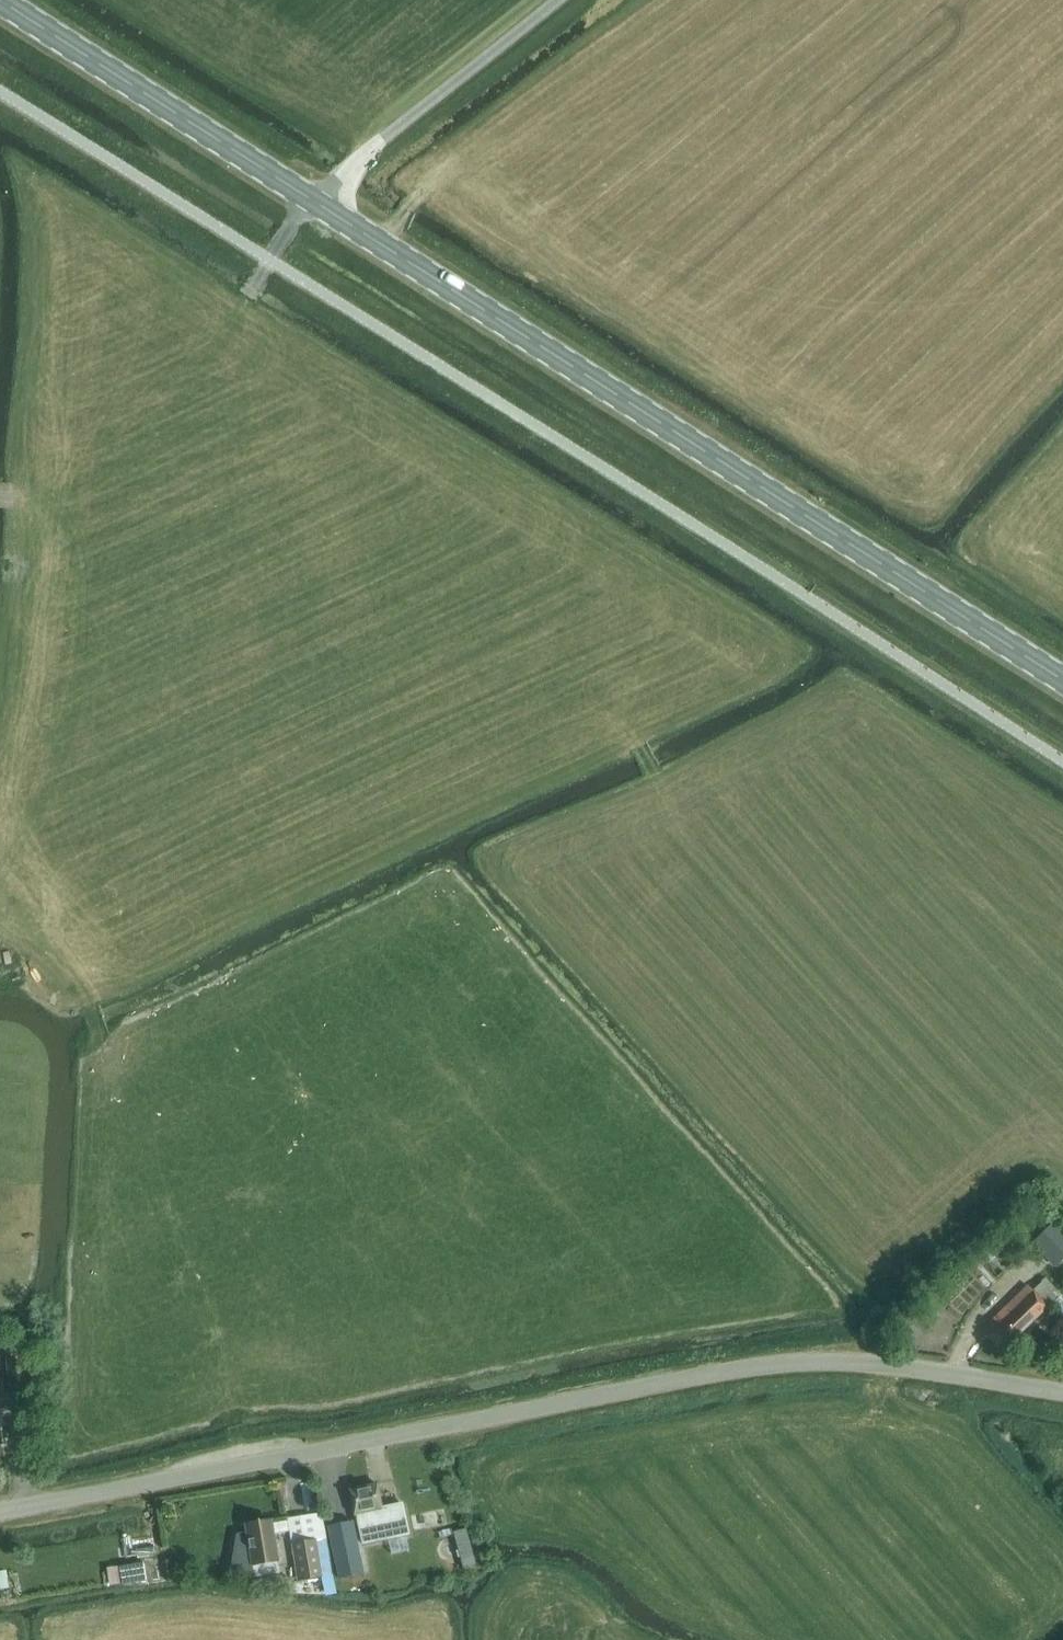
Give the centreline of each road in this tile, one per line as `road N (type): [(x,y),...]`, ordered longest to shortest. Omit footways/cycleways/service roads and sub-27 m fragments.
road 1 (primary): [(1062,680),(0,1)]
road 2 (tertiary): [(0,1510),(764,1365),(857,1361),(1062,1393)]
road 3 (track): [(243,305),(314,202)]

